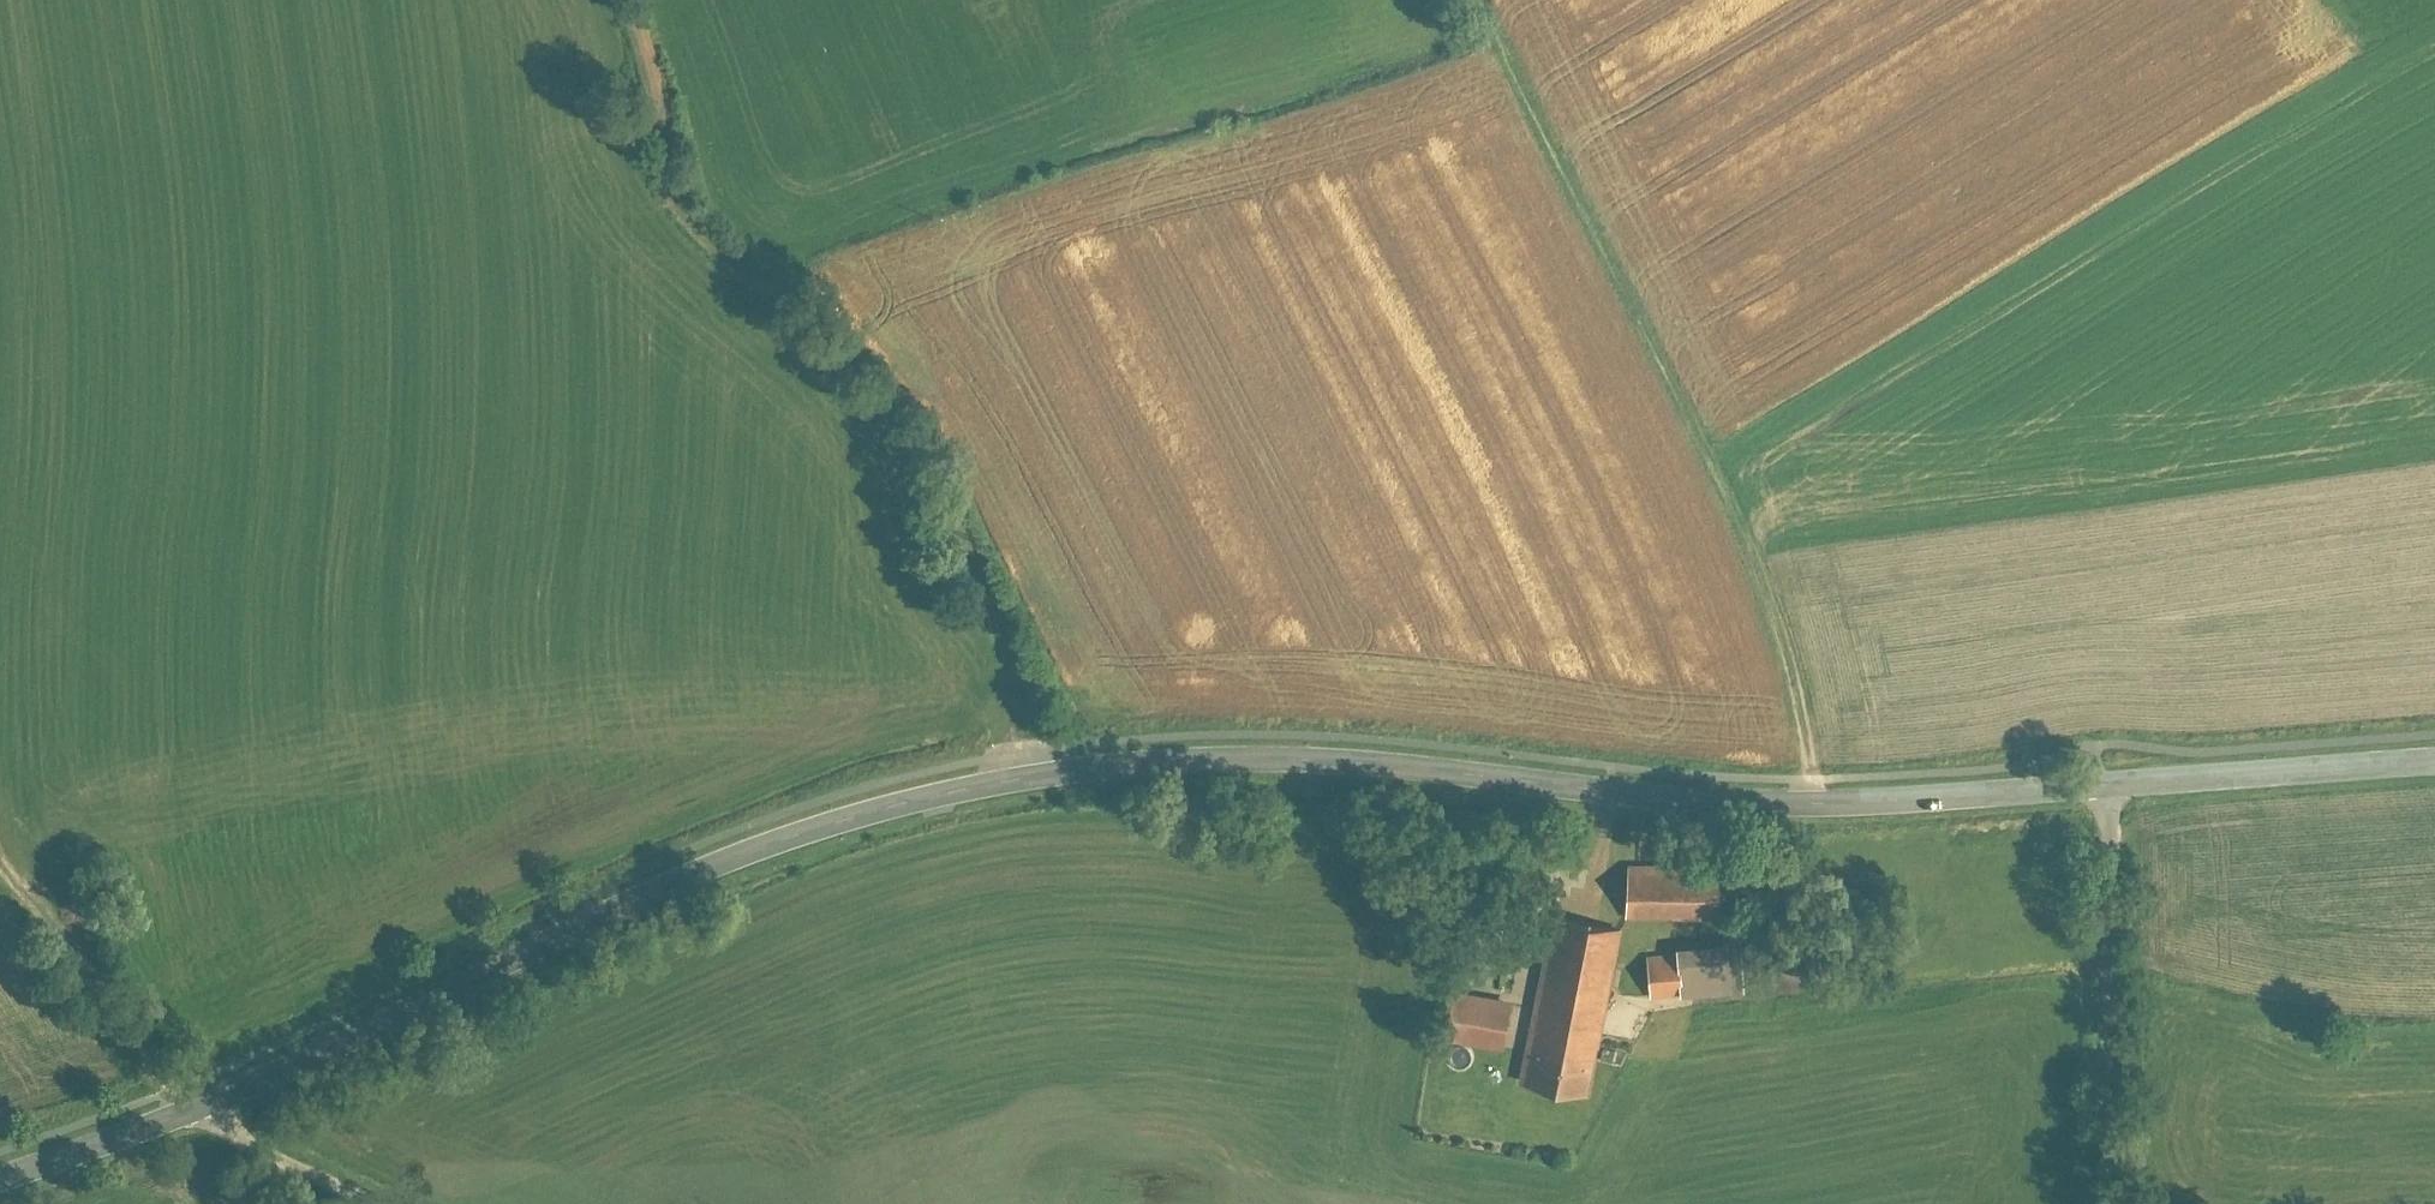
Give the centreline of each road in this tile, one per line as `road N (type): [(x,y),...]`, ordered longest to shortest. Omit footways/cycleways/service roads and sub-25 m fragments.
road 1 (tertiary): [(2110,781),(1795,805),(1296,763),(1178,760),(1068,771),(863,816),(769,849),(632,904),(198,1109)]
road 2 (track): [(618,0),(648,75),(656,142),(689,222),(826,340),(902,424),(1000,595),(1059,750)]
road 3 (residential): [(2103,1203),(2110,781)]
road 4 (tertiary): [(2434,758),(2110,781)]
road 5 (tertiary): [(198,1109),(0,1177)]
road 6 (residential): [(198,1109),(370,1203)]

